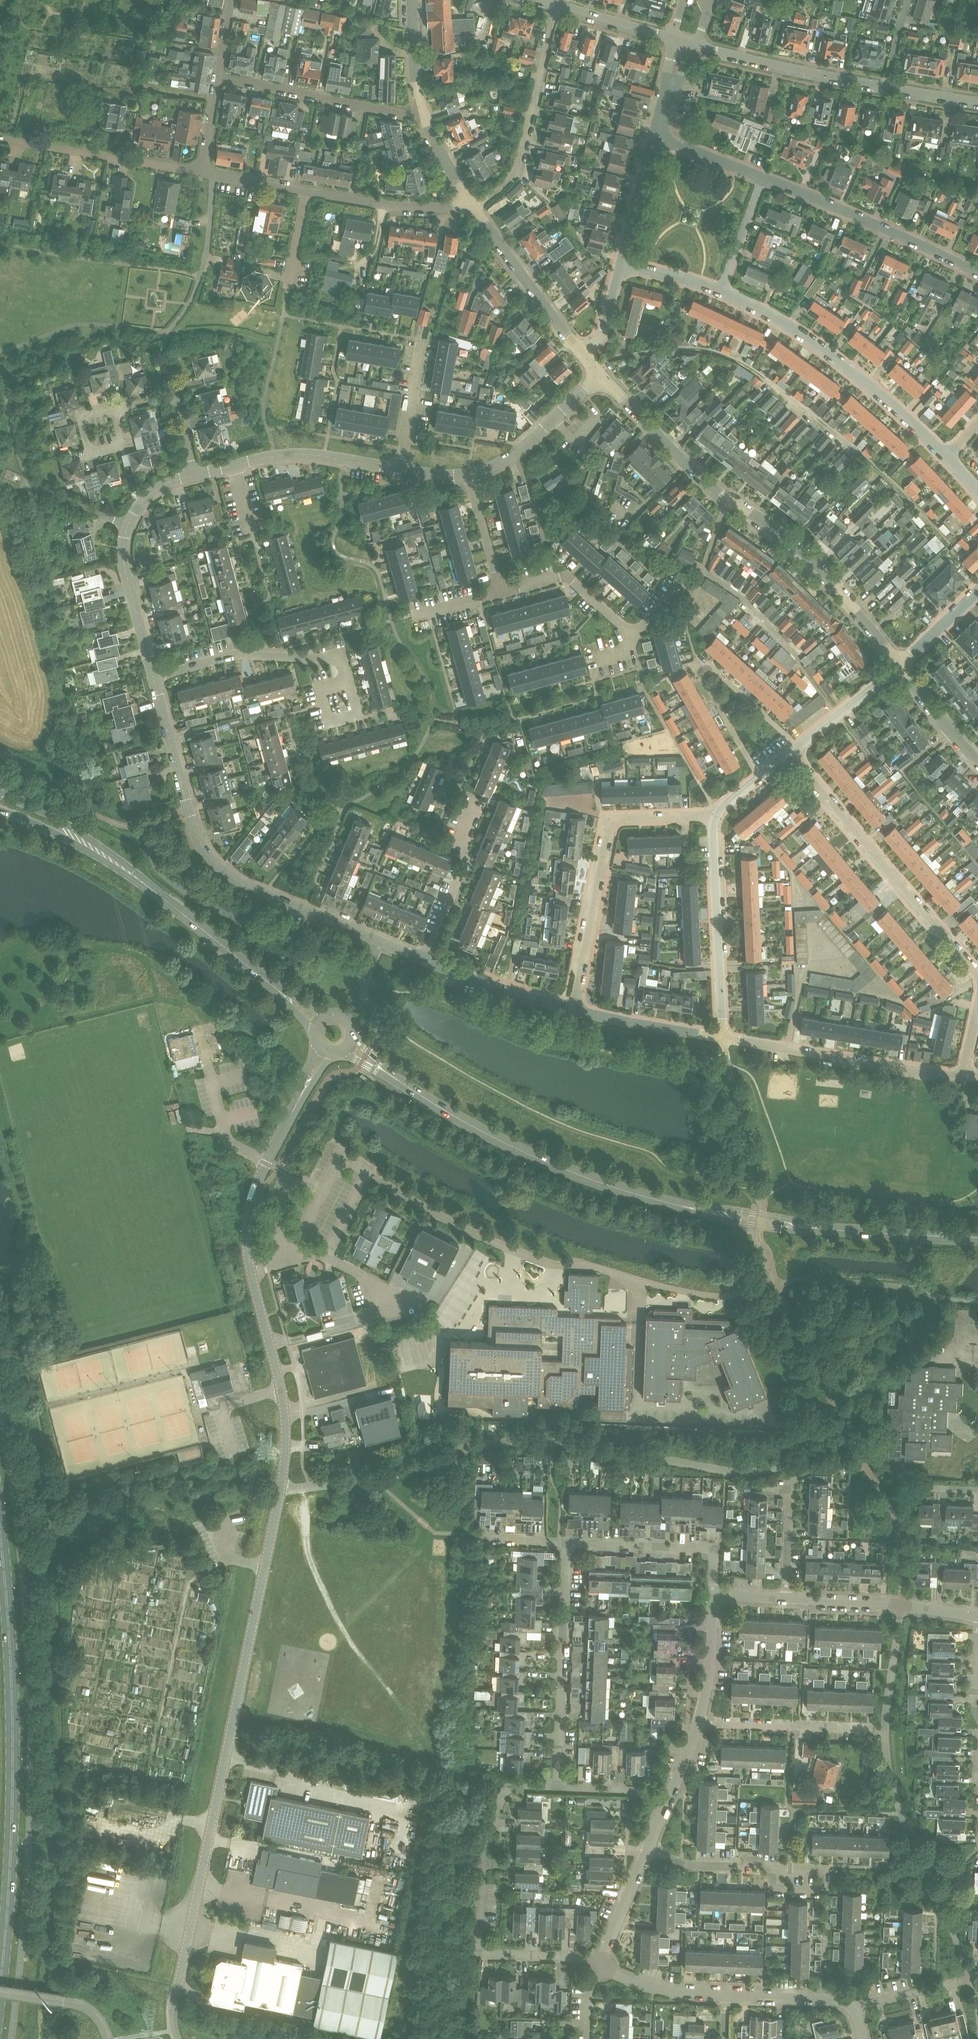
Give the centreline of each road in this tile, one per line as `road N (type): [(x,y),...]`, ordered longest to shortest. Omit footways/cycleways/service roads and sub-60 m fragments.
road 1 (unclassified): [(177,1993),(286,1454),(278,1371),(250,1272),(248,1216),(322,1055)]
road 2 (tertiary): [(977,1235),(759,1224),(660,1201),(528,1154),(452,1115),(354,1049)]
road 3 (primary): [(0,2005),(13,1728),(0,1544)]
road 4 (residential): [(151,673),(196,837),(219,865),(260,892),(425,960)]
road 5 (residential): [(900,665),(837,590),(690,467),(601,378)]
road 6 (residential): [(599,1964),(484,1955),(485,1837),(495,1808),(505,1786),(559,1786)]
road 7 (residential): [(713,816),(611,819),(574,1009)]
road 8 (residential): [(789,754),(977,973)]
road 9 (residential): [(945,460),(833,356),(722,289)]
road 10 (residential): [(760,777),(702,666),(798,746)]
road 11 (residential): [(721,1037),(964,1076)]
road 12 (residential): [(559,1786),(565,1543)]
road 13 (tertiary): [(195,922),(86,836),(0,791)]
road 14 (residential): [(977,274),(763,177)]
road 15 (residential): [(472,204),(518,165),(557,4)]
road 16 (tertiary): [(0,810),(79,846),(195,922)]
road 17 (residential): [(721,1037),(713,816)]
road 18 (residential): [(151,673),(230,653),(323,656),(342,665),(347,682)]
road 19 (residential): [(217,79),(368,108),(422,110)]
road 20 (residential): [(400,471),(296,455),(197,474)]
road 21 (track): [(206,1570),(186,1590),(151,1764)]
road 22 (residential): [(201,173),(0,139)]
road 23 (residential): [(588,364),(472,204)]
road 24 (residential): [(885,89),(696,45)]
road 25 (residential): [(785,1599),(902,1604),(977,1619)]
road 26 (residential): [(813,1870),(679,1867),(645,1850)]
road 27 (residential): [(305,191),(425,207),(472,204)]
road 28 (residential): [(425,960),(465,858),(477,802)]
road 29 (residential): [(601,378),(509,458),(468,475)]
road 30 (residential): [(861,1727),(698,1725)]
road 31 (residential): [(425,960),(574,1009)]
road 32 (residential): [(501,593),(566,578),(634,636)]
road 33 (tertiary): [(315,1019),(195,922)]
road 34 (residential): [(124,525),(126,571),(151,673)]
road 35 (residential): [(574,1009),(721,1037)]
road 36 (residential): [(714,1548),(565,1543)]
road 37 (track): [(178,1989),(309,2025)]
road 38 (residential): [(727,1996),(659,1991),(599,1964)]
road 39 (residential): [(854,2012),(844,2001),(727,1996)]
road 40 (residential): [(798,746),(900,665)]
road 41 (residential): [(618,261),(654,138)]
road 42 (residential): [(854,2012),(977,1976)]
road 43 (residential): [(698,1725),(721,1599)]
road 44 (residential): [(977,765),(900,665)]
road 45 (unclassified): [(400,471),(422,347)]
road 46 (residential): [(599,1964),(645,1850)]
road 47 (residential): [(468,475),(501,593)]
road 48 (residential): [(672,38),(557,4)]

